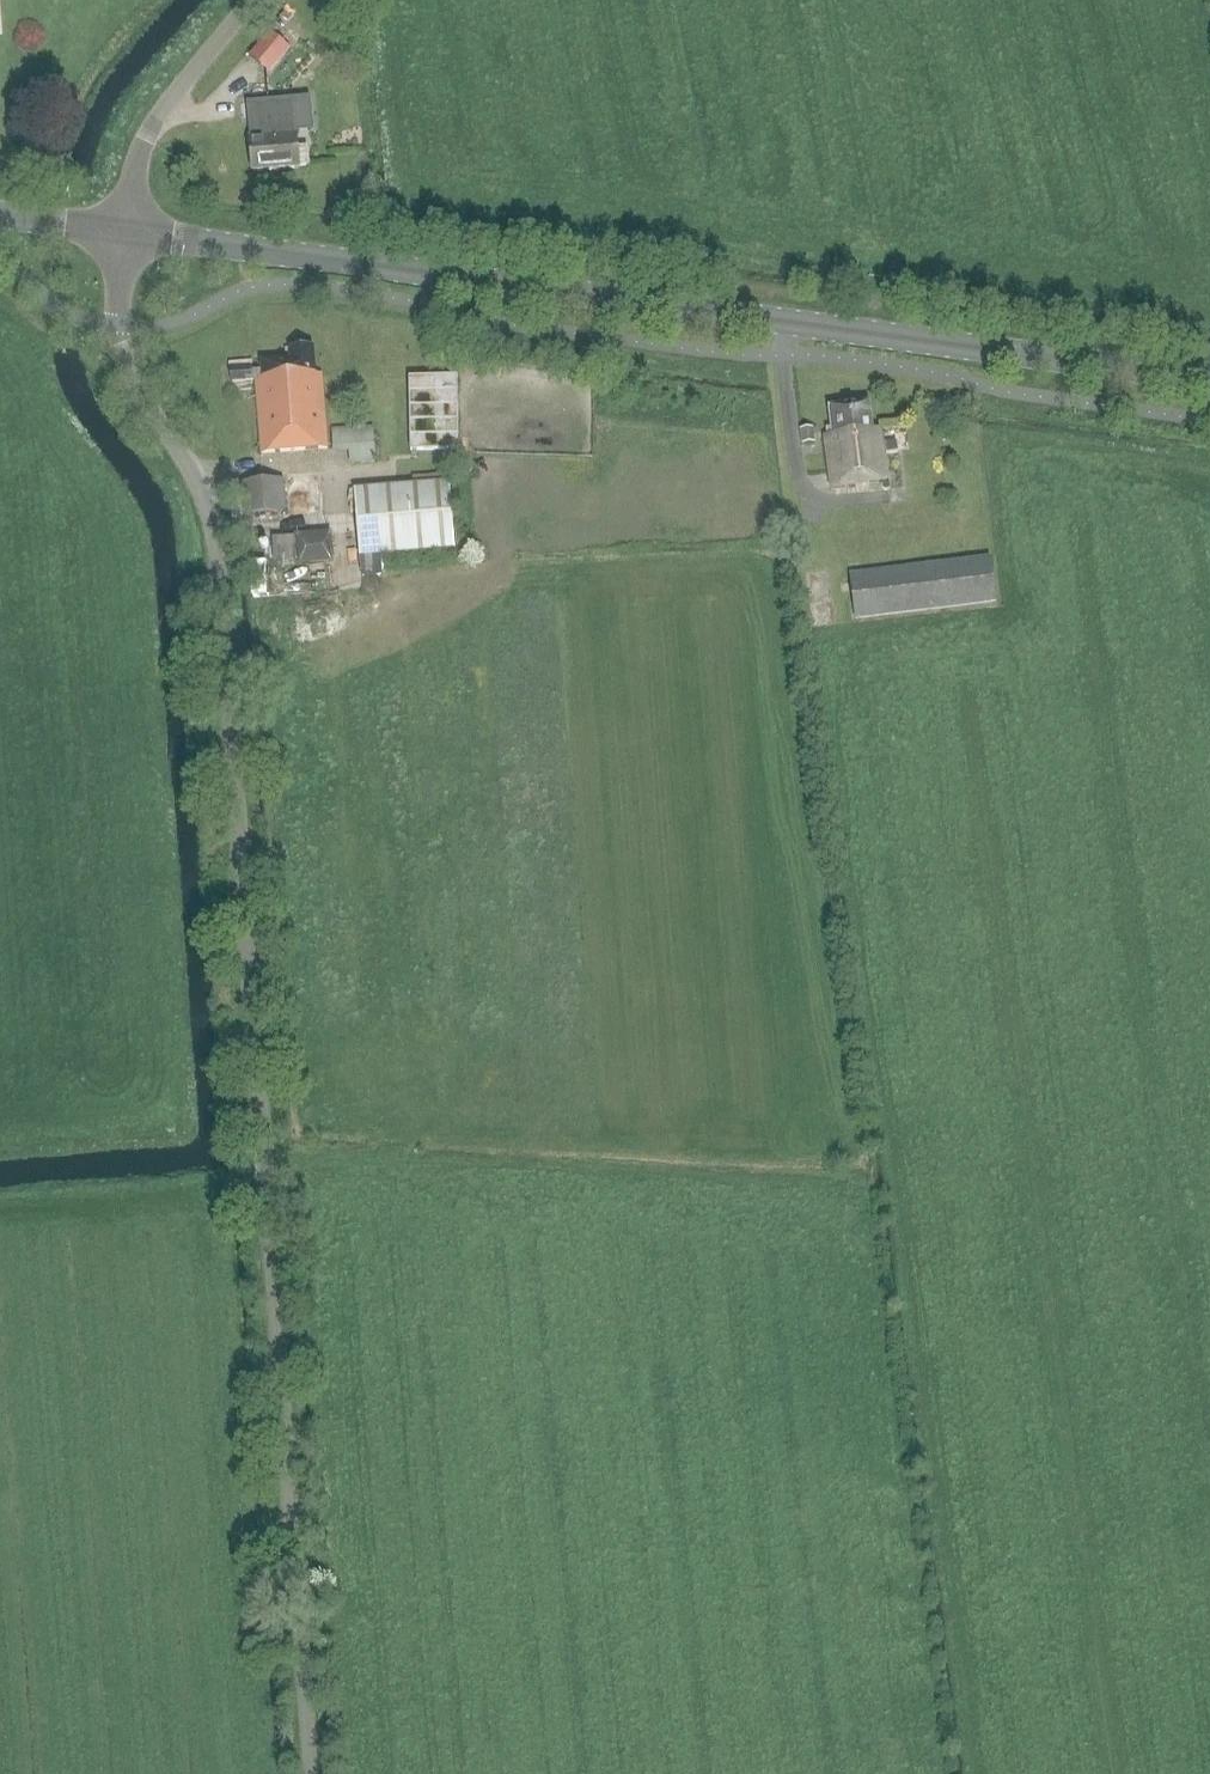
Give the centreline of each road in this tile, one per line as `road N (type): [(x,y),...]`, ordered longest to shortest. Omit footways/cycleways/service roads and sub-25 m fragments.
road 1 (unclassified): [(310,1773),(212,517),(120,346),(126,234)]
road 2 (tertiary): [(126,234),(1209,383)]
road 3 (unclassified): [(126,234),(132,179),(152,124),(248,0)]
road 4 (tertiary): [(0,215),(126,234)]

